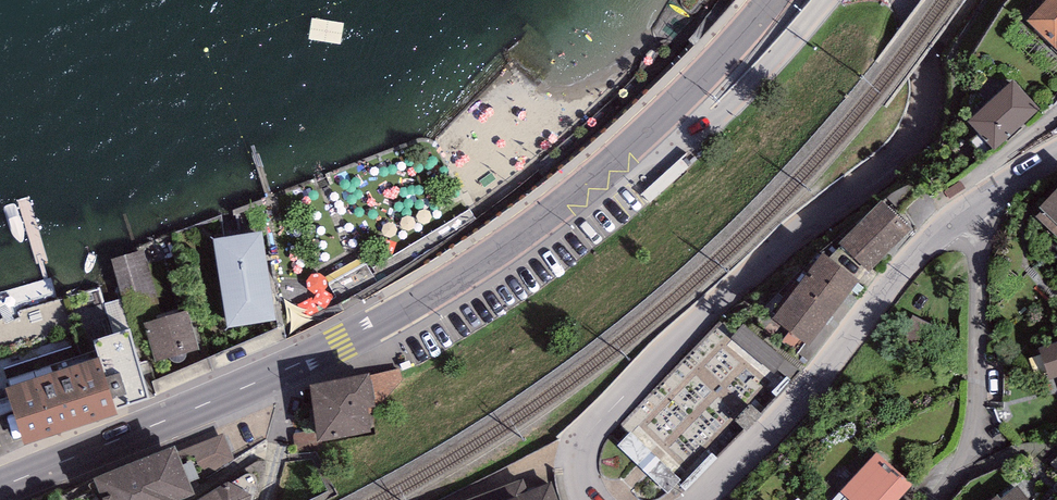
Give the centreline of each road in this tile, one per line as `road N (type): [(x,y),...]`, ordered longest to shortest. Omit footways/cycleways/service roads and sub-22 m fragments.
road 1 (secondary): [(0,487),(373,327),(492,255),(637,141)]
road 2 (unclassified): [(589,499),(579,459),(589,433),(747,274),(911,139),(926,79),(909,0)]
road 3 (unclassified): [(969,209),(907,263),(700,499)]
road 4 (residential): [(969,209),(977,226),(976,431),(928,499)]
road 5 (unclassified): [(637,141),(726,115),(826,0)]
road 6 (secondary): [(637,141),(770,0)]

